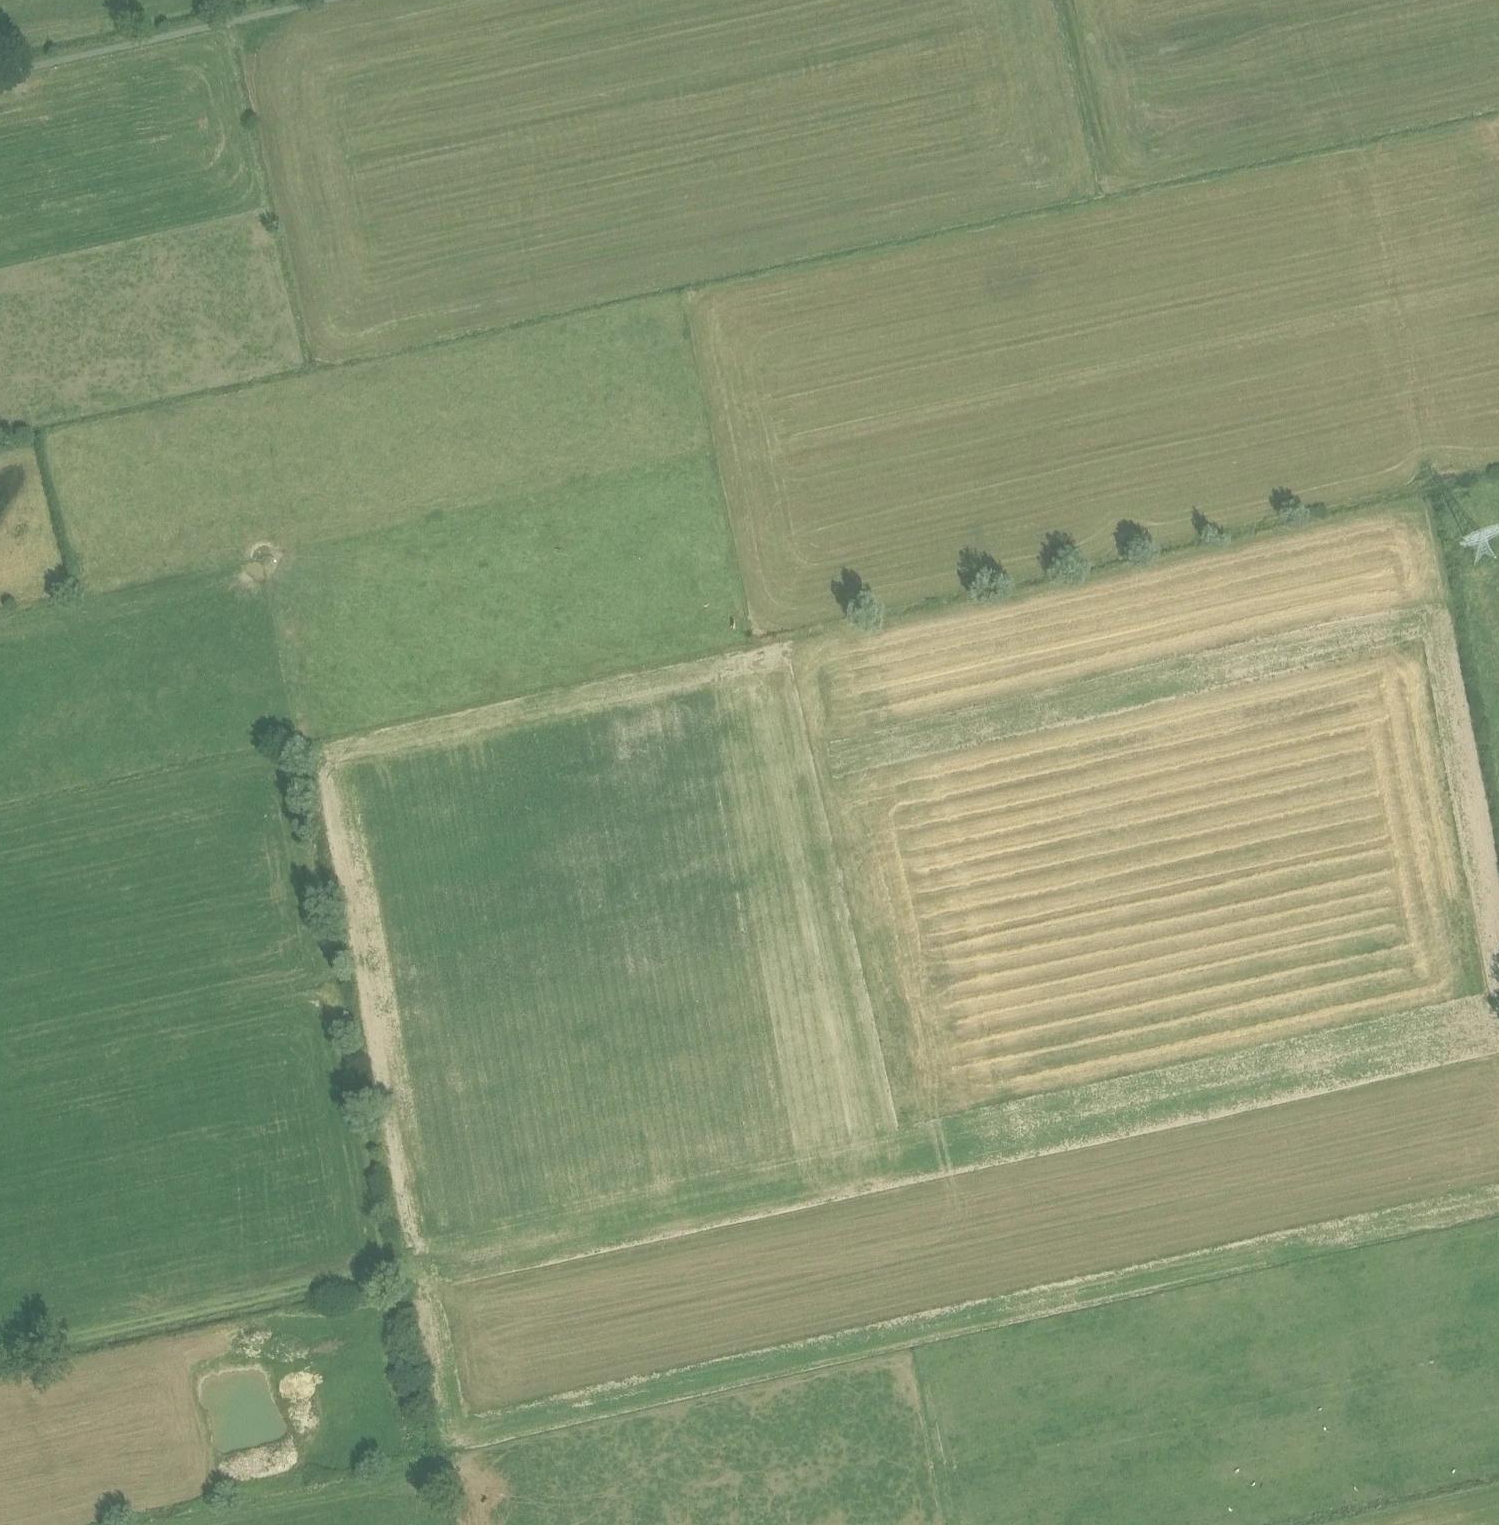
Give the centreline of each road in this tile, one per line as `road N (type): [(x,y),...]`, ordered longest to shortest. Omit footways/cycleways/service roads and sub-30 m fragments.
road 1 (track): [(416,1267),(0,1355)]

